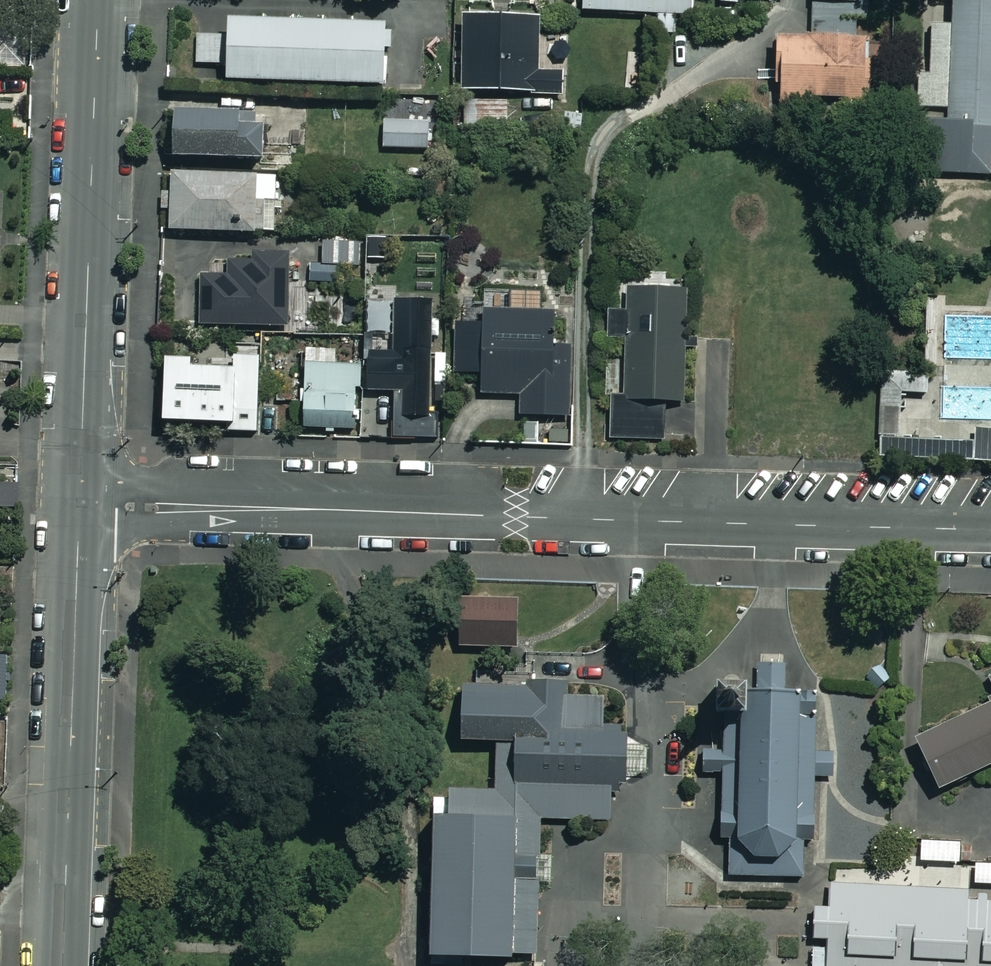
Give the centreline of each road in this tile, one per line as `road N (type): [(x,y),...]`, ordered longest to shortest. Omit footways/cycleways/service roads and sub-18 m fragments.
road 1 (residential): [(990,530),(77,504)]
road 2 (tertiary): [(77,504),(98,0)]
road 3 (tertiary): [(61,965),(77,504)]

